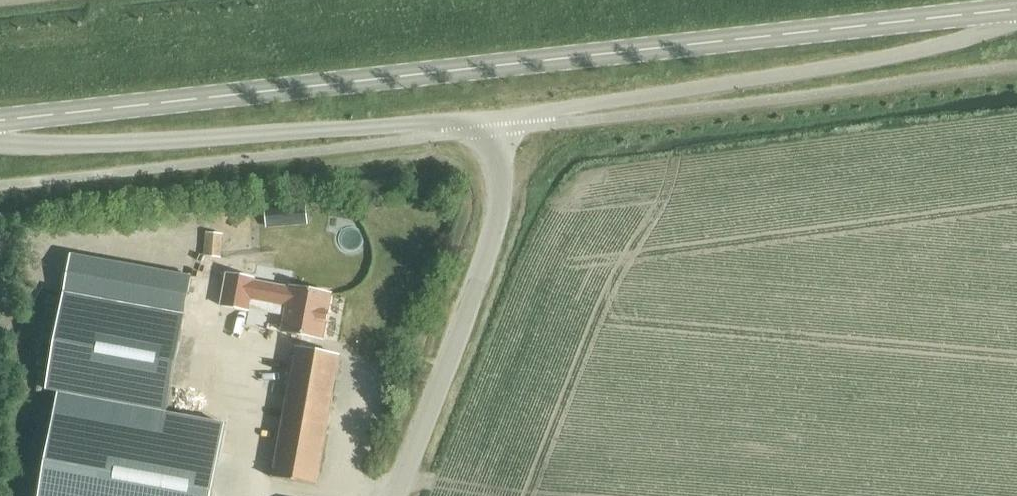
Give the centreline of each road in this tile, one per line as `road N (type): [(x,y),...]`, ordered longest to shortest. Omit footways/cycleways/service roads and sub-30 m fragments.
road 1 (secondary): [(0,121),(1014,9)]
road 2 (unclassified): [(494,117),(959,42),(1012,22),(1014,9)]
road 3 (unclassified): [(0,143),(78,145),(494,117)]
road 4 (unclassified): [(392,495),(491,230),(500,184),(494,117)]

